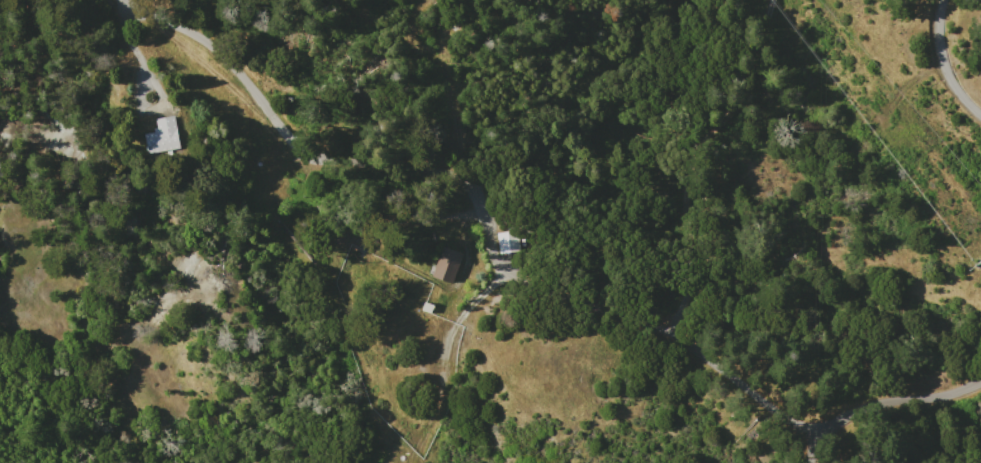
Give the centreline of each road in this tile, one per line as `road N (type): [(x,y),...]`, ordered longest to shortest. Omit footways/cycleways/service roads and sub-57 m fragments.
road 1 (track): [(817,435),(667,332),(496,265),(463,166)]
road 2 (track): [(126,0),(218,48),(297,146),(335,221),(351,227),(476,207)]
road 3 (track): [(771,0),(742,83),(693,148),(681,219),(681,298),(667,332)]
road 4 (track): [(502,269),(454,322),(434,415),(408,462)]

